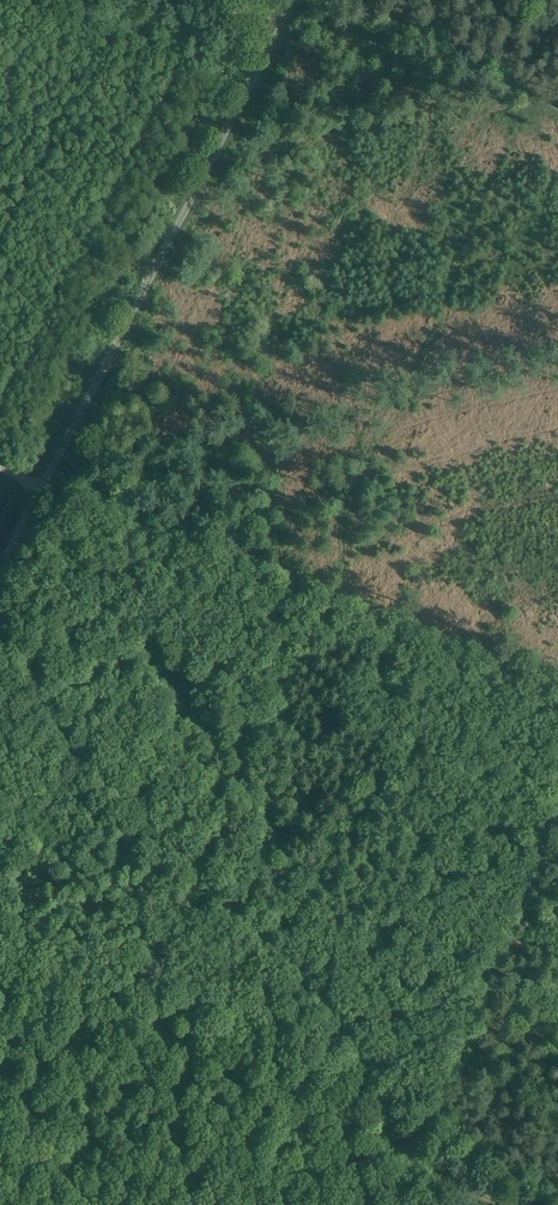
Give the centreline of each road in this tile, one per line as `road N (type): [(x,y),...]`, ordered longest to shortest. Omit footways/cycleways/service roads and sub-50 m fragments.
road 1 (track): [(544,1204),(468,1179),(390,1115),(322,1005),(62,726),(24,661),(0,645)]
road 2 (unclassified): [(294,0),(0,560)]
road 3 (track): [(36,487),(557,688)]
road 4 (track): [(421,1146),(557,809)]
road 5 (track): [(99,0),(255,74)]

